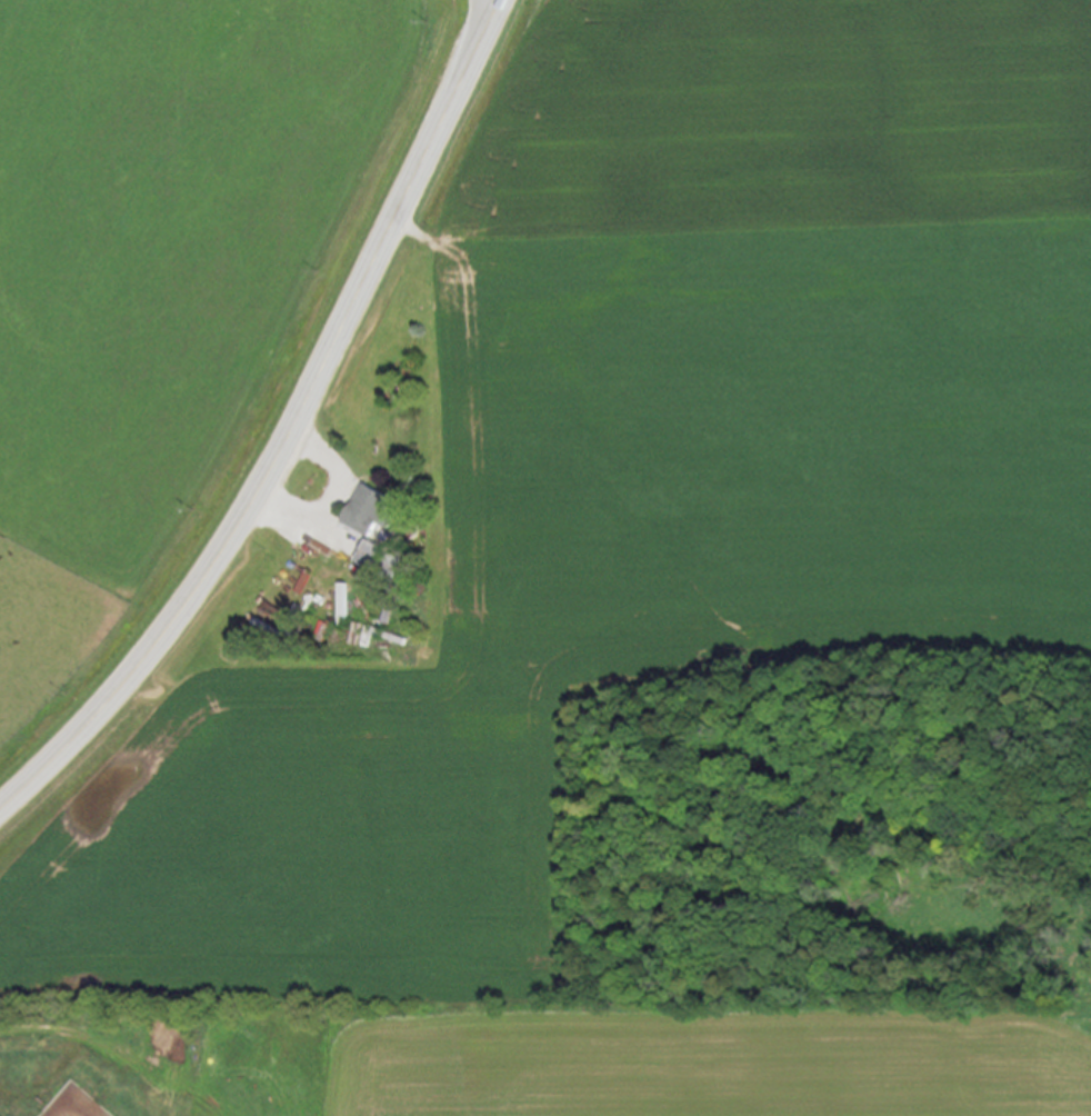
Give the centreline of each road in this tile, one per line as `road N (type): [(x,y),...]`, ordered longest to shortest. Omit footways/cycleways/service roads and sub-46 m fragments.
road 1 (primary): [(501,0),(249,515),(169,629),(0,812)]

